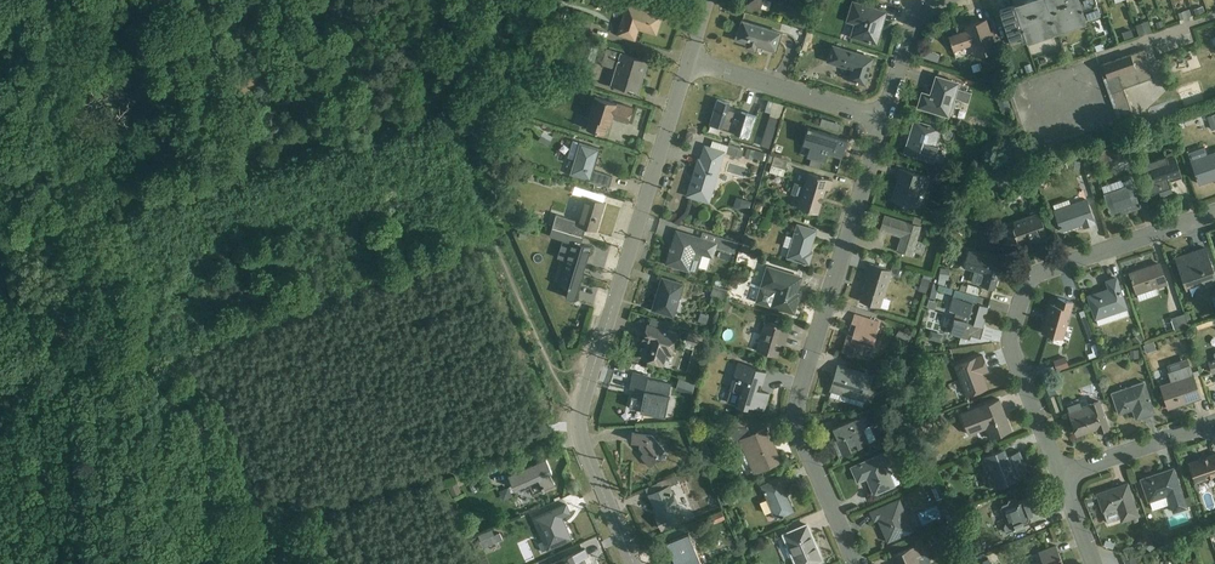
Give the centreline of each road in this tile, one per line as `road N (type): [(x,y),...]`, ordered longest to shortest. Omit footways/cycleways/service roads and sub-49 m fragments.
road 1 (residential): [(689,61),(584,400),(590,467),(632,563)]
road 2 (residential): [(857,563),(798,430),(886,122)]
road 3 (residential): [(1214,219),(1031,282),(1010,345),(1062,469)]
road 4 (residential): [(886,122),(689,61)]
road 5 (residential): [(1062,469),(1214,418)]
road 6 (residential): [(886,122),(917,12),(953,0)]

